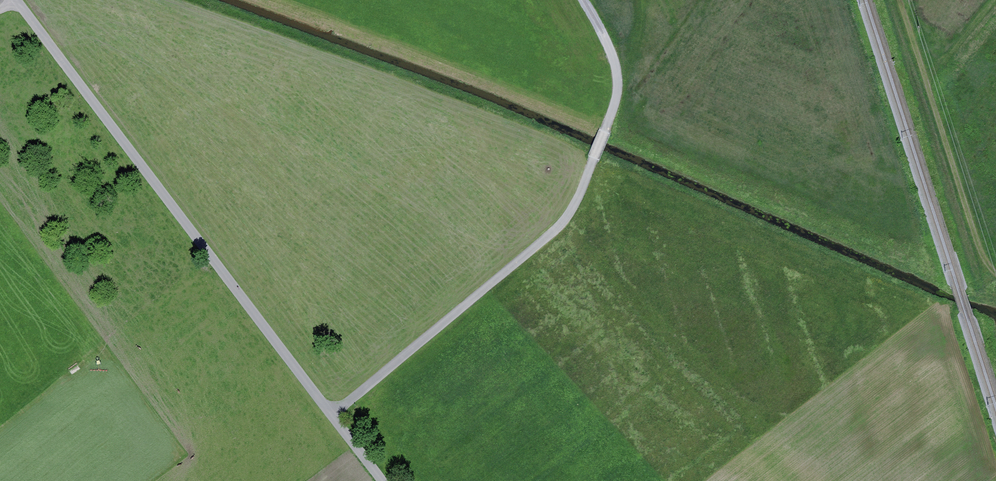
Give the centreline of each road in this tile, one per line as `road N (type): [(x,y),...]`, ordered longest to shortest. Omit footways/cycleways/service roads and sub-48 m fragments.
road 1 (track): [(381,480),(16,0)]
road 2 (track): [(583,0),(613,56),(617,99),(575,204),(552,232),(331,415)]
road 3 (track): [(900,0),(982,256),(995,273)]

